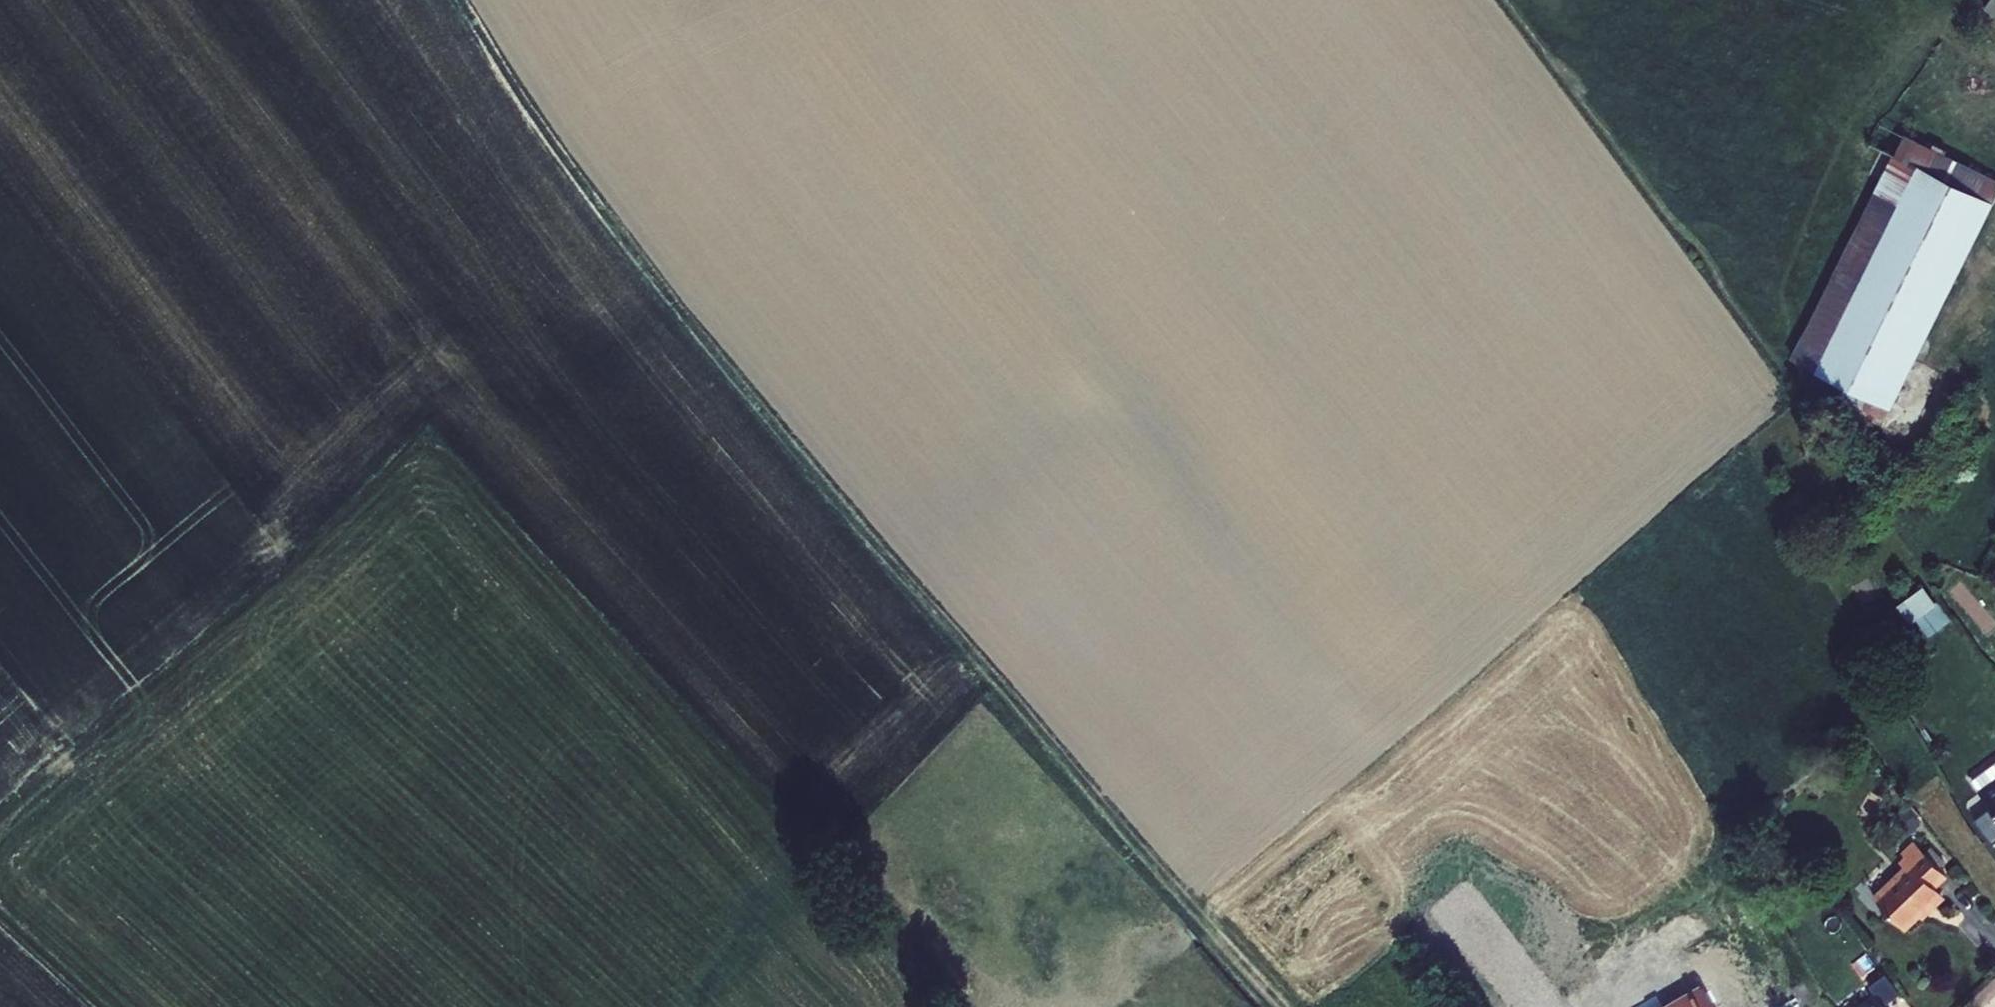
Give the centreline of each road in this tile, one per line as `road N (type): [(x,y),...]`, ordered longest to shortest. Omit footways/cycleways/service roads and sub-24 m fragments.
road 1 (track): [(1283,1006),(783,437),(576,175),(459,0)]

